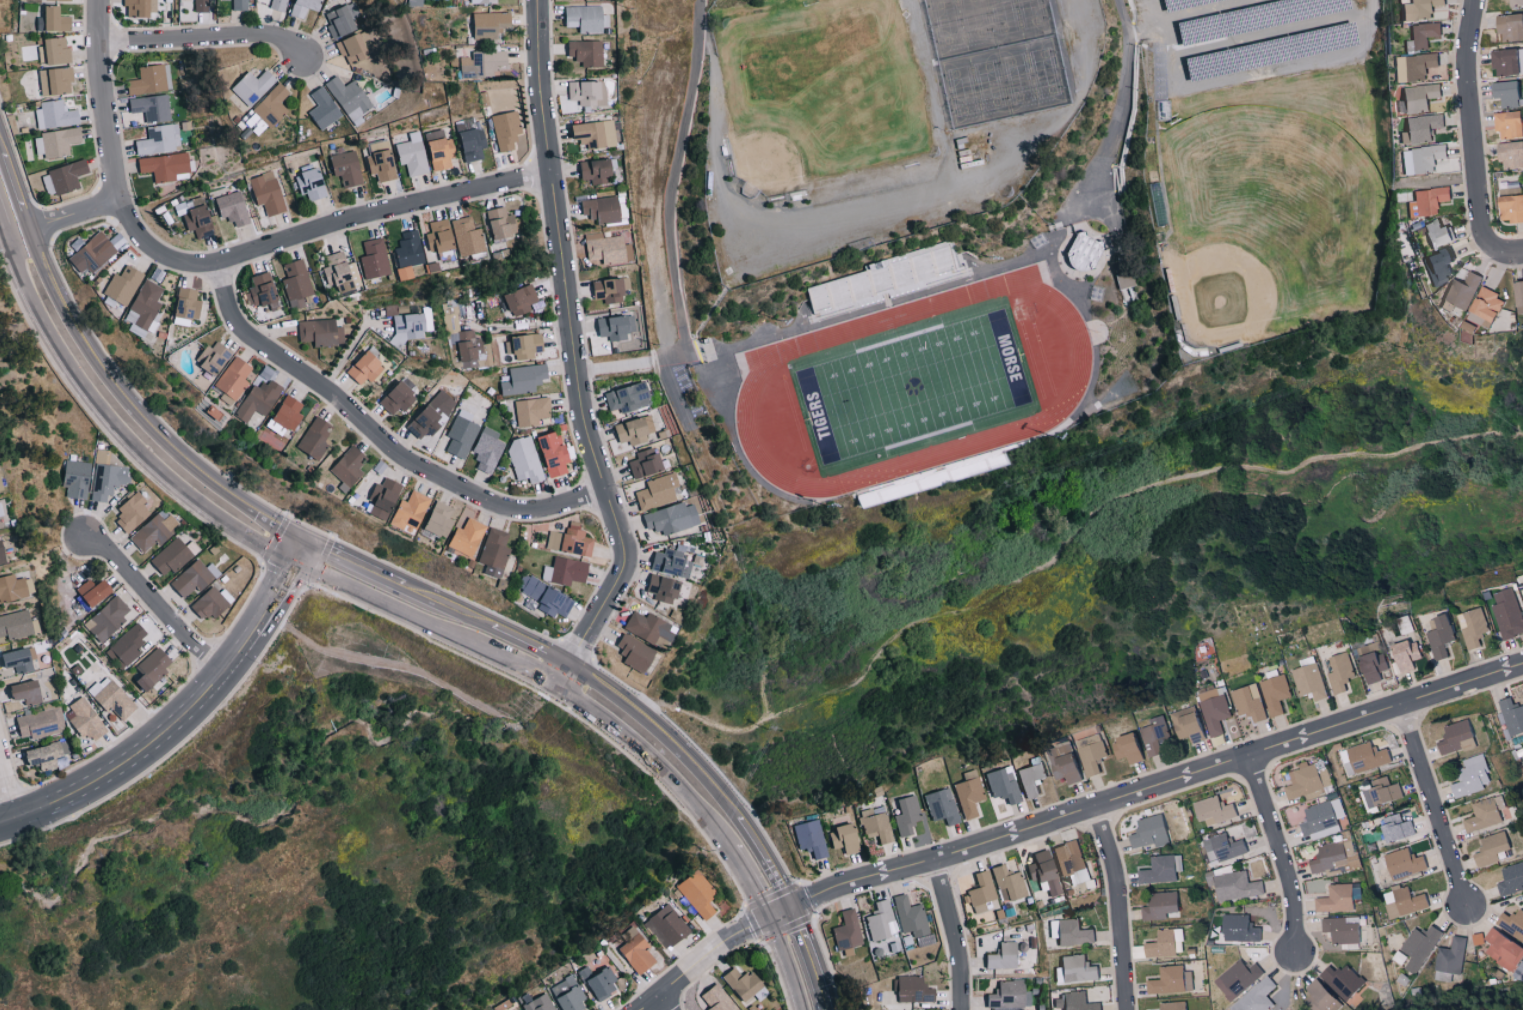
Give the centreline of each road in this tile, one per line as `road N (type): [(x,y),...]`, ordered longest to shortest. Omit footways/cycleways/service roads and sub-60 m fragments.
road 1 (residential): [(638,1009),(708,952),(847,884),(1099,811),(1522,669)]
road 2 (residential): [(539,0),(541,87),(582,416),(627,563),(561,687)]
road 3 (residential): [(102,0),(103,87),(120,198),(149,245),(179,260),(211,262),(336,224),(553,175)]
road 4 (secondary): [(792,909),(728,805),(643,719),(527,644),(402,587)]
road 5 (residential): [(263,248),(240,263),(228,291),(241,327),(326,387),(410,464),(516,505),(605,489)]
road 6 (secondary): [(17,233),(18,270),(33,304),(111,424),(195,502),(293,562)]
road 7 (secondary): [(303,540),(191,469),(125,404),(17,233)]
road 8 (secondary): [(0,827),(72,800),(164,737),(208,698),(256,632)]
road 9 (residential): [(1478,0),(1473,105),(1484,242),(1494,252)]
road 10 (secondary): [(561,687),(679,784),(731,849)]
road 11 (residential): [(1400,709),(1468,911)]
road 12 (secondary): [(293,562),(484,650)]
road 13 (residential): [(103,42),(264,33),(290,37),(304,54)]
road 14 (residential): [(1252,760),(1296,906),(1298,958)]
road 15 (residential): [(86,529),(189,642),(228,671)]
road 16 (residential): [(1099,811),(1117,872),(1129,1009)]
road 17 (residential): [(935,860),(962,966),(962,1009)]

